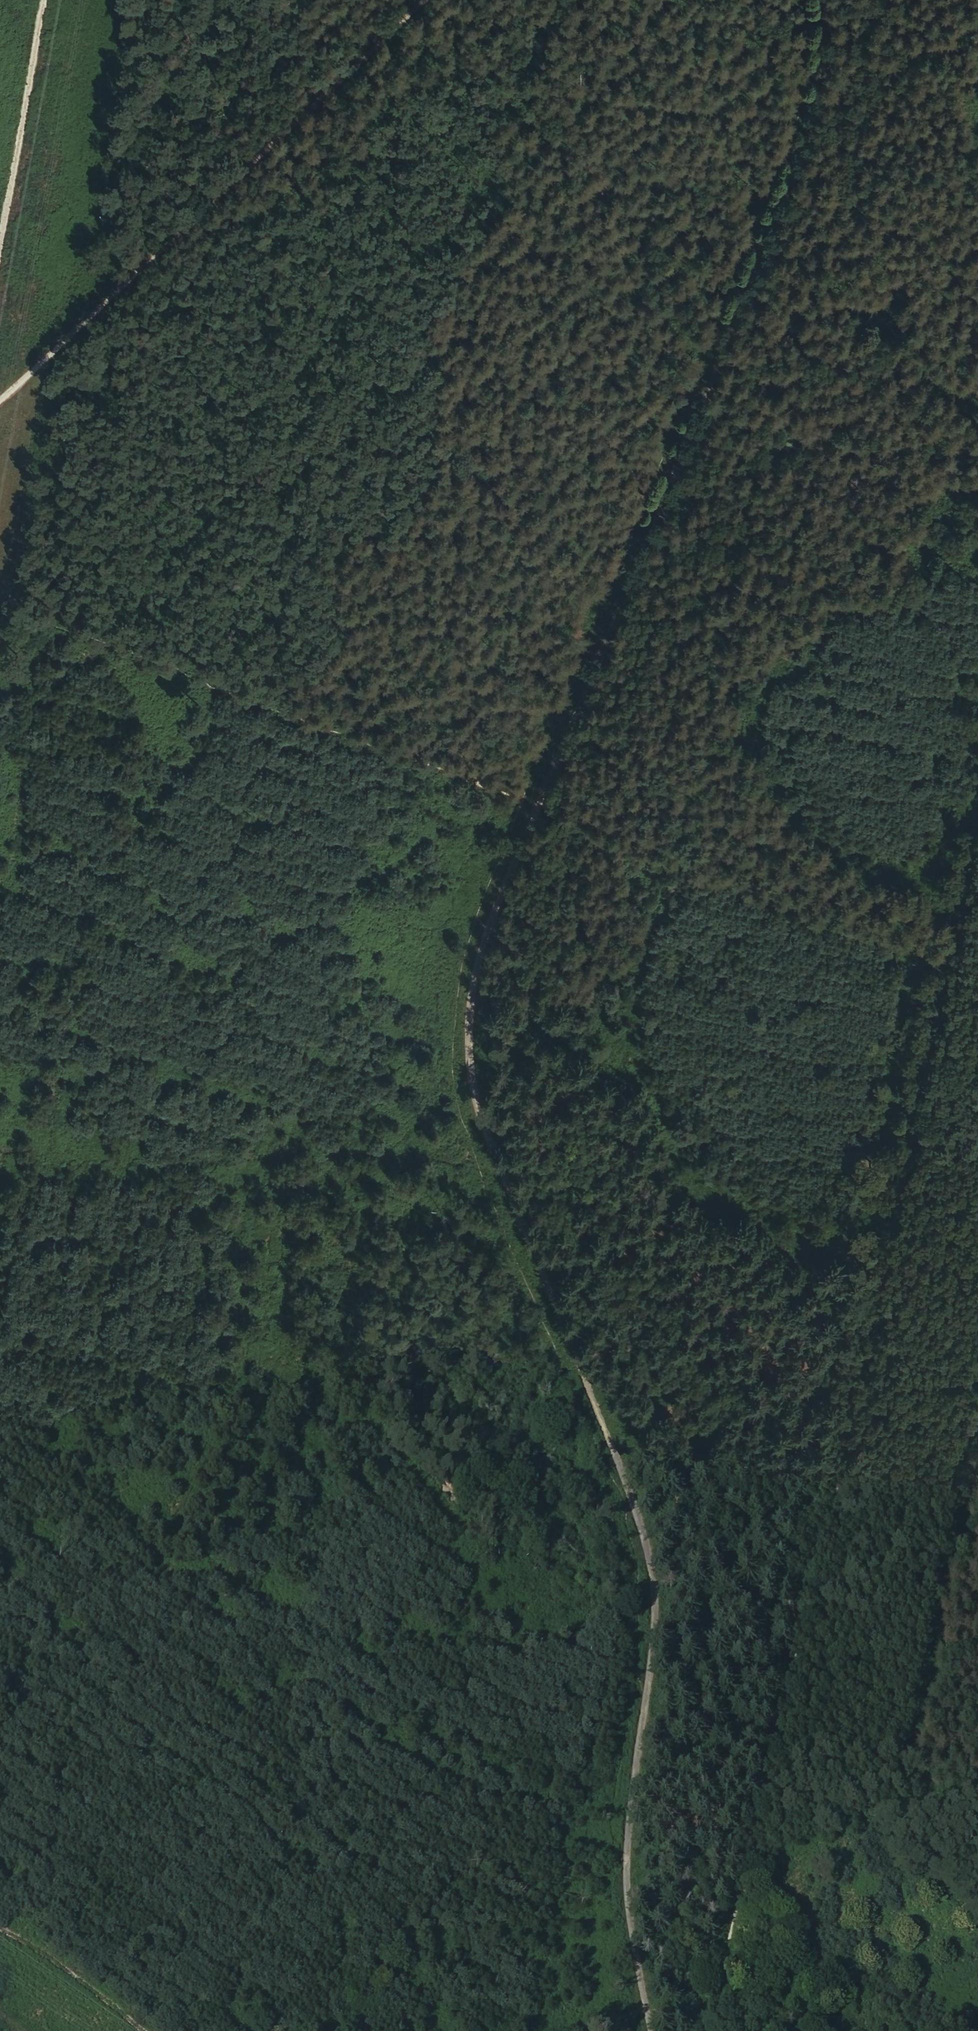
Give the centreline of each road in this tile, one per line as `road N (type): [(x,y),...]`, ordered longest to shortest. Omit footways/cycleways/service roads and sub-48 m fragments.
road 1 (track): [(823,0),(828,21),(805,135),(485,925),(461,1035),(493,1171),(648,1569),(643,1684),(620,1846),(652,2030)]
road 2 (track): [(0,393),(415,0)]

